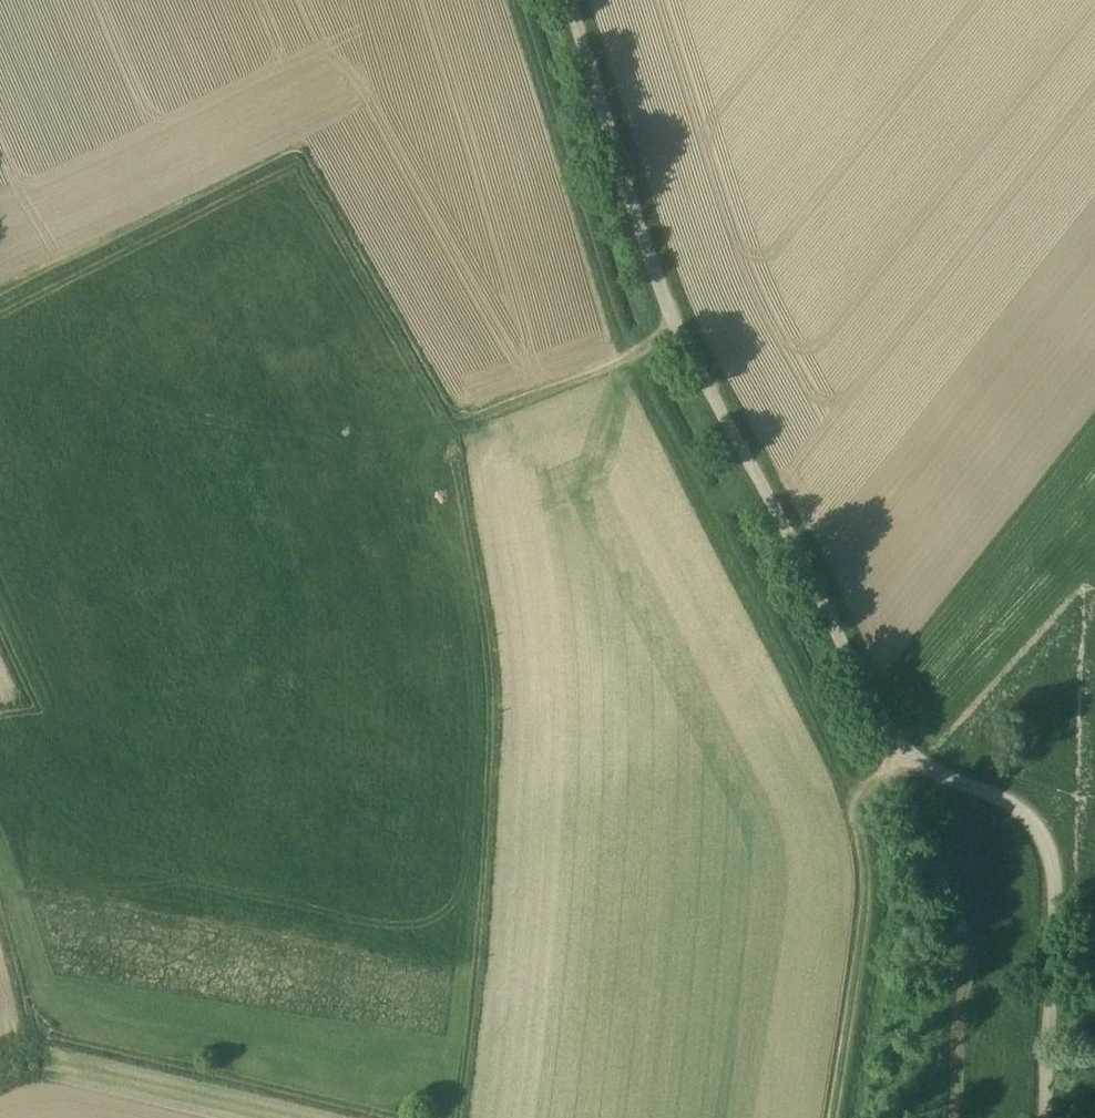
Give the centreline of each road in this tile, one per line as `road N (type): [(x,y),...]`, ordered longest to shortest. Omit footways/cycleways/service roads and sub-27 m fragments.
road 1 (unclassified): [(1043,1117),(1043,888),(1033,824),(1013,804),(908,763),(682,331),(571,0)]
road 2 (track): [(840,1117),(884,858),(875,790),(908,763)]

